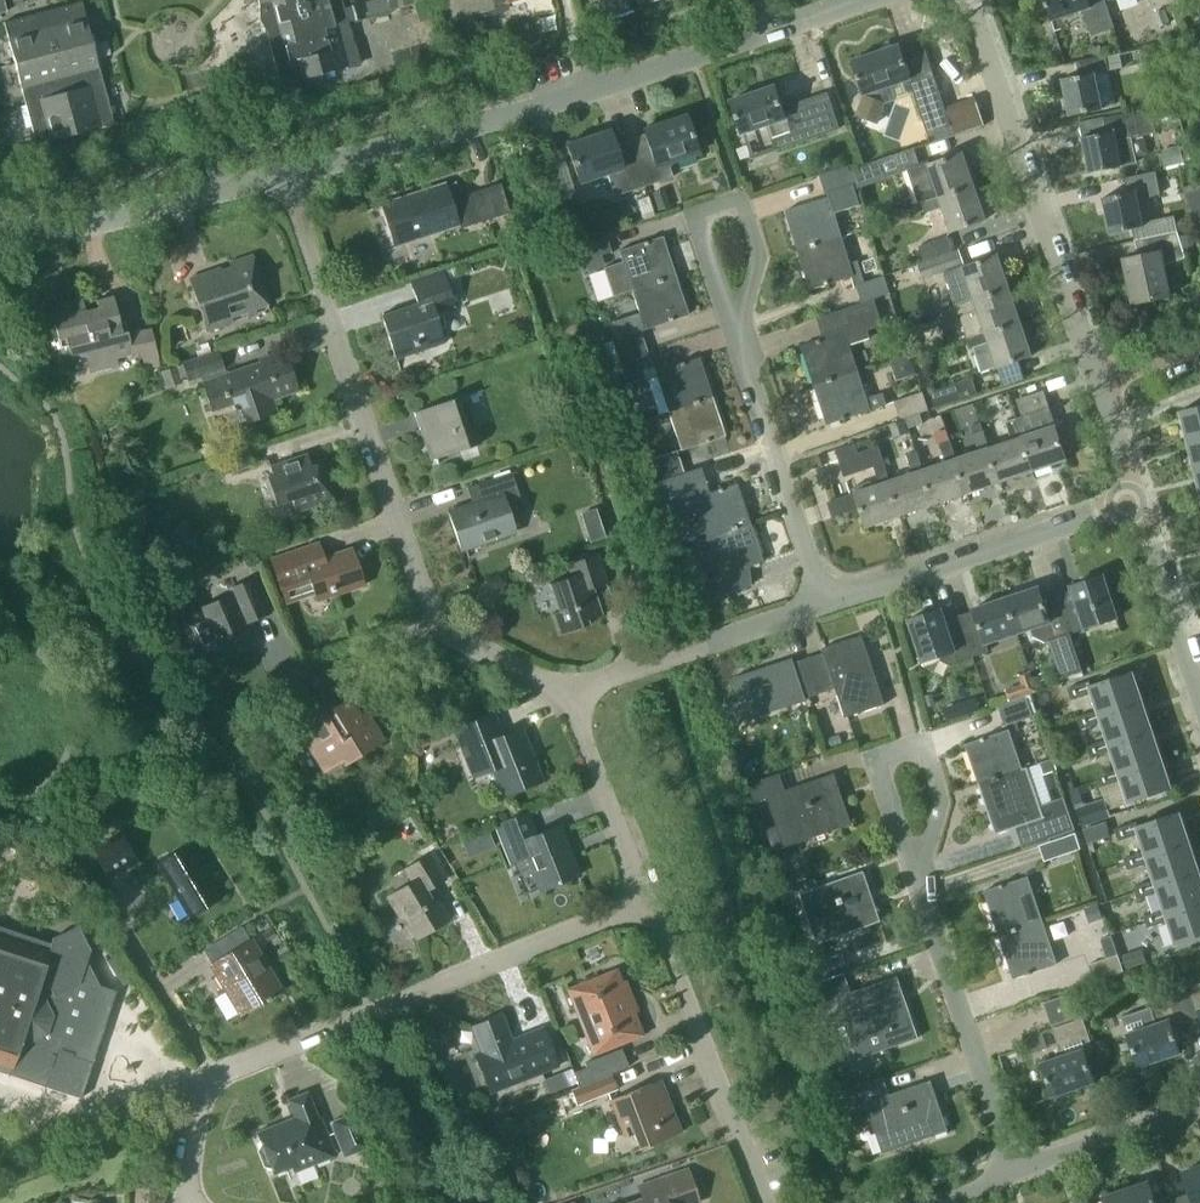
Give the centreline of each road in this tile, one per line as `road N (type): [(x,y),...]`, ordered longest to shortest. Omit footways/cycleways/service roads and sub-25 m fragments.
road 1 (residential): [(565,690),(441,627),(424,604),(285,174)]
road 2 (residential): [(184,1202),(193,1118),(214,1077),(644,899)]
road 3 (residential): [(285,174),(533,109),(771,29)]
road 4 (residential): [(1101,384),(970,0)]
road 5 (residential): [(768,1202),(644,899)]
road 6 (residential): [(836,596),(1138,500)]
road 7 (residential): [(1011,1165),(921,879)]
road 8 (residential): [(836,596),(739,320)]
road 9 (residential): [(0,235),(54,231),(285,174)]
road 10 (residential): [(565,690),(836,596)]
road 11 (residential): [(921,879),(887,768),(936,751),(953,818)]
road 12 (residential): [(644,899),(565,690)]
road 13 (residential): [(739,320),(700,220),(746,204),(765,263)]
road 14 (residential): [(1199,689),(1138,500)]
road 15 (residential): [(1199,1103),(1011,1165)]
road 16 (residential): [(1138,500),(1101,384)]

